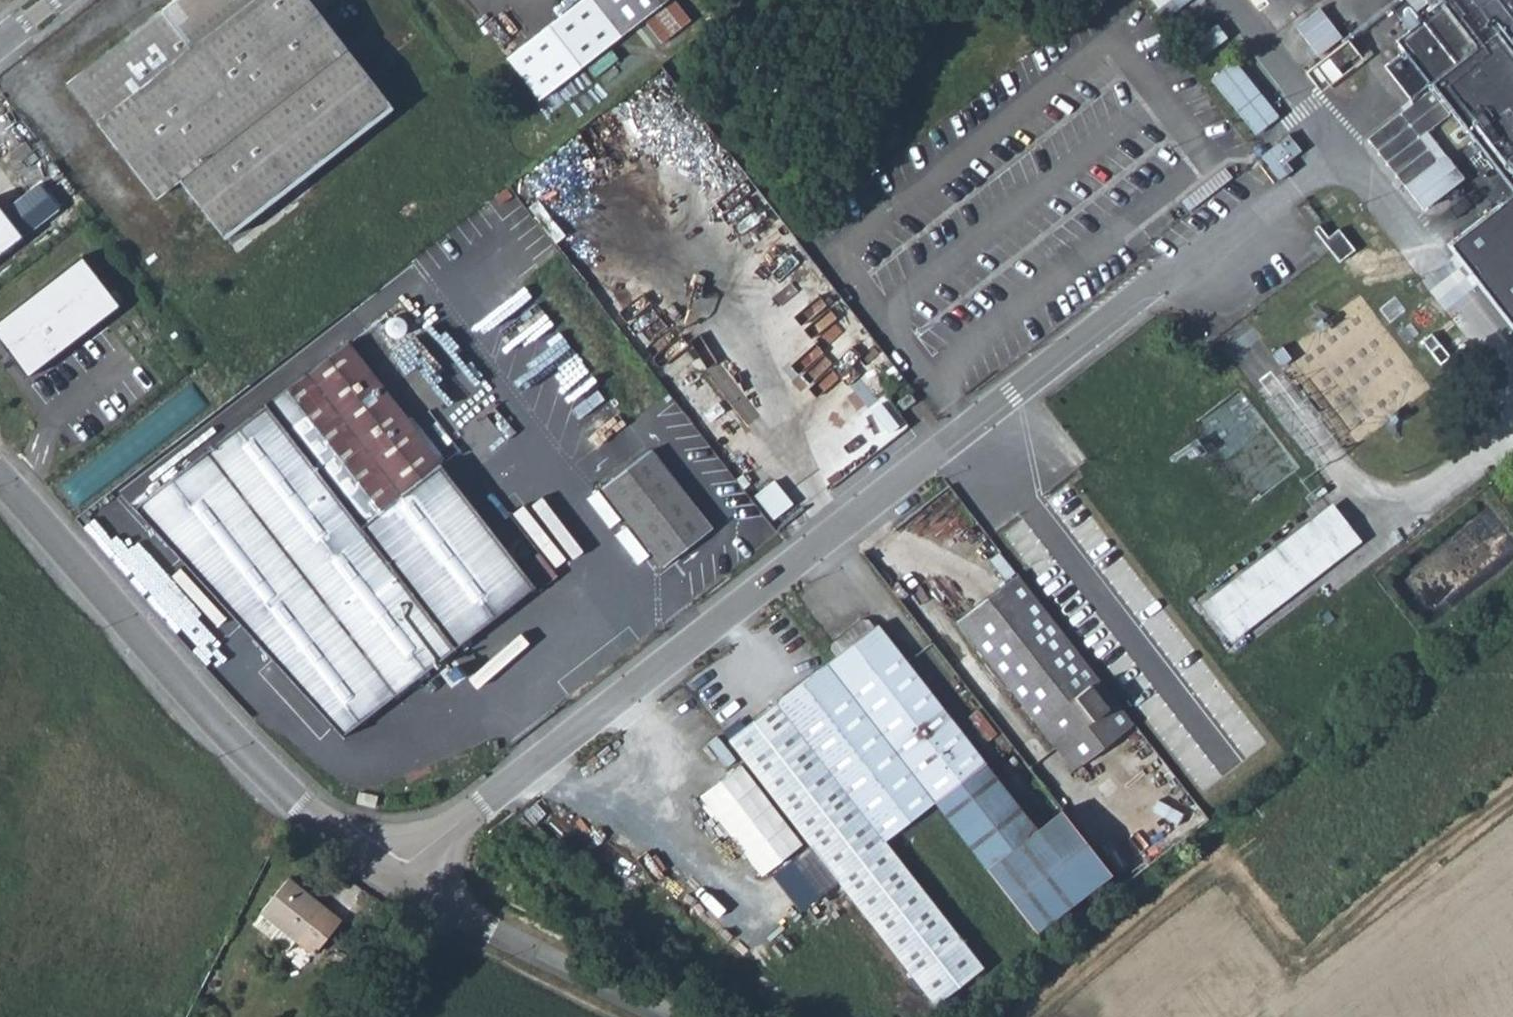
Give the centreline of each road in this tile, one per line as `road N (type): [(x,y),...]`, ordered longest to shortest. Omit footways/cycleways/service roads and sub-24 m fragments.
road 1 (unclassified): [(392,883),(419,853),(1229,232)]
road 2 (tertiary): [(0,470),(268,781),(392,883)]
road 3 (tertiary): [(392,883),(665,1016)]

